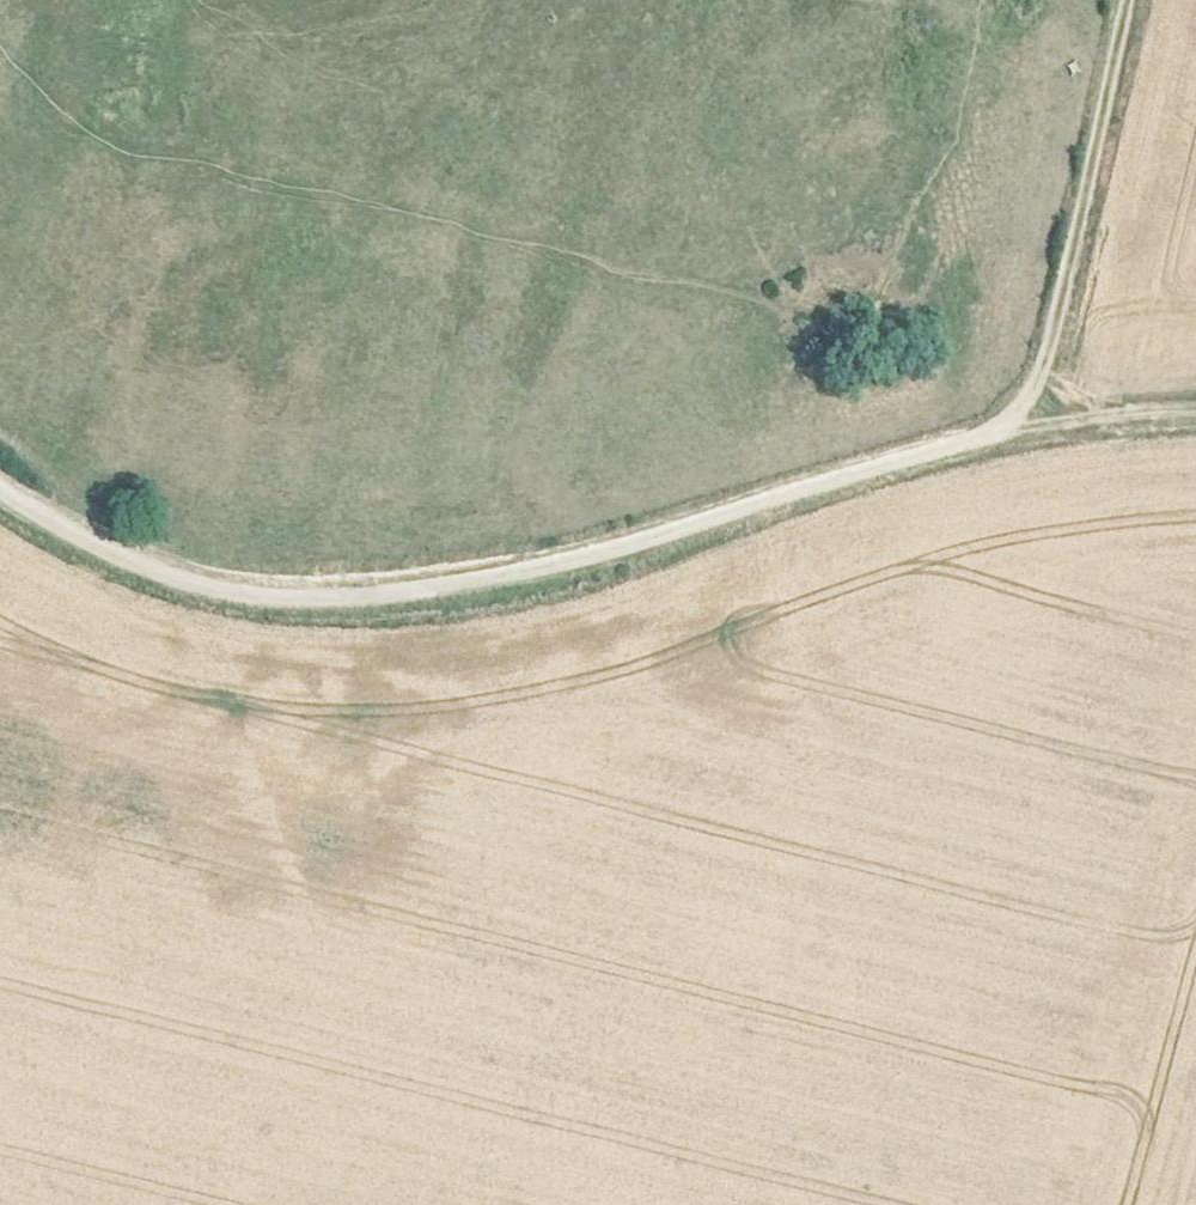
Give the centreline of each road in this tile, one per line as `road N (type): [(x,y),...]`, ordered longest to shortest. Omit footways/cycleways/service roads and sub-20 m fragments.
road 1 (track): [(0,486),(115,553),(178,575),(264,594),(336,596),(407,592),(569,558),(1010,428),(1195,411)]

